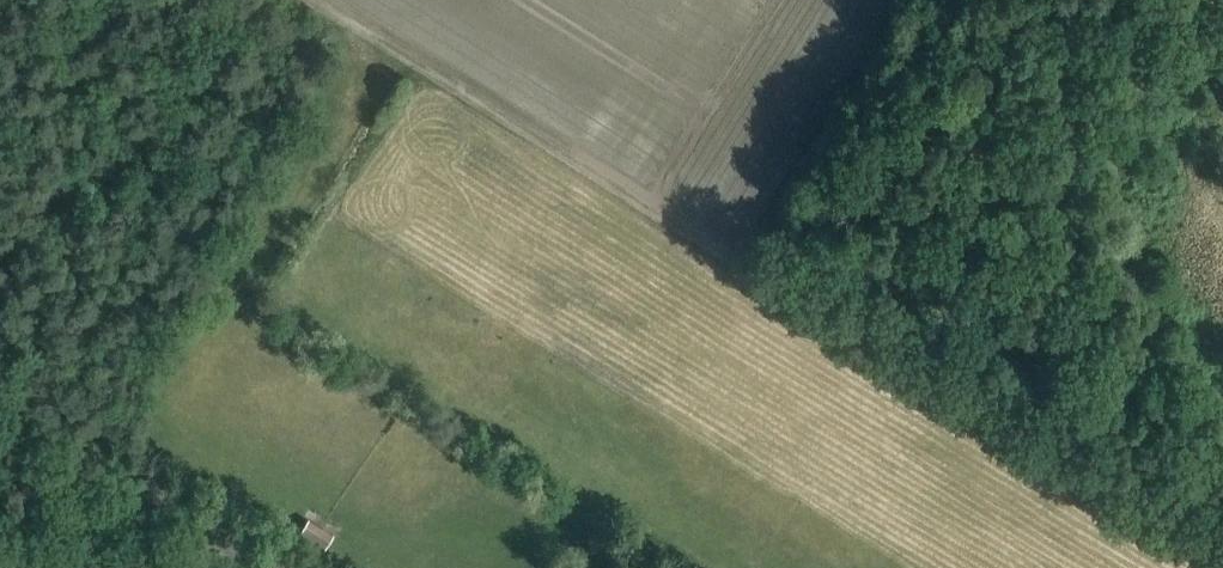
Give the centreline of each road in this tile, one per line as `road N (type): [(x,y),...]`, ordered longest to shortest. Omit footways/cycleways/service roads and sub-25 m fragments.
road 1 (track): [(1222,566),(324,0)]

